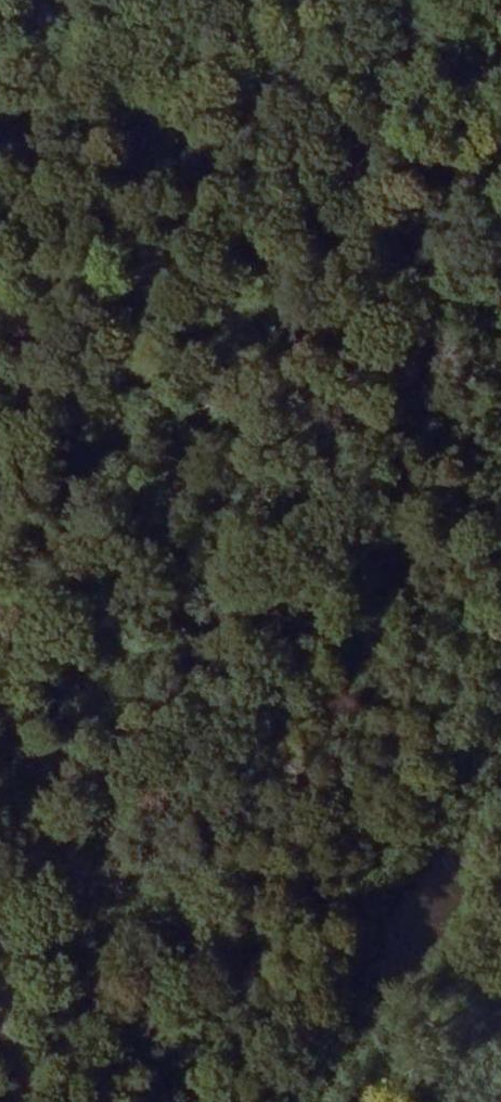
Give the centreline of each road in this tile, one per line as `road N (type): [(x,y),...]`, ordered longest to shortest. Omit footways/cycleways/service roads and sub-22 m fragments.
road 1 (track): [(0,342),(471,134),(500,131)]

